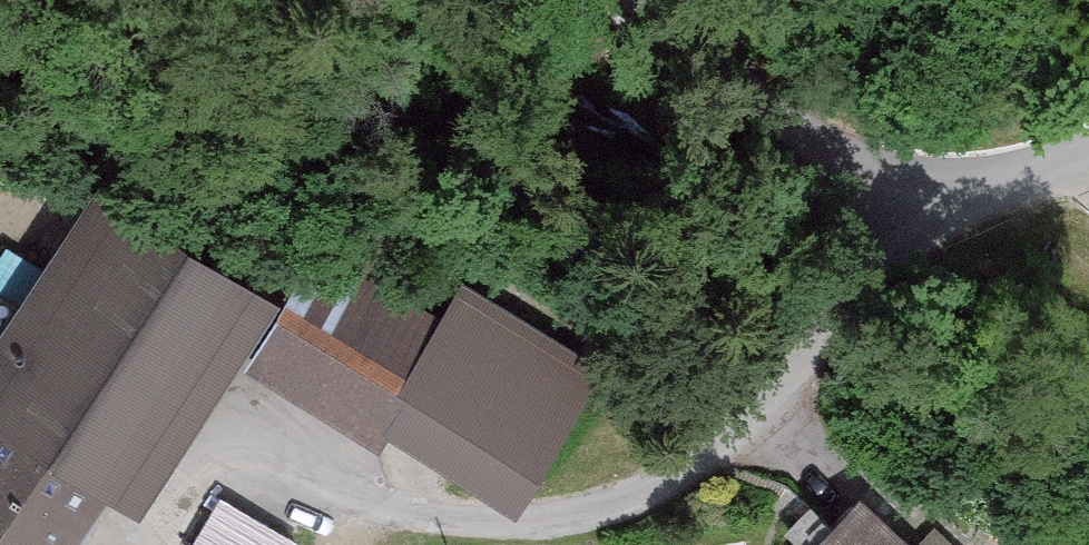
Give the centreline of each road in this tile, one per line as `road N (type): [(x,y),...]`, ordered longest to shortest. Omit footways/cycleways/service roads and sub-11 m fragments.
road 1 (residential): [(218,445),(493,518),(591,503),(688,462),(874,286),(982,198),(1088,156)]
road 2 (track): [(982,198),(921,178),(643,0)]
road 3 (track): [(149,544),(218,445)]

